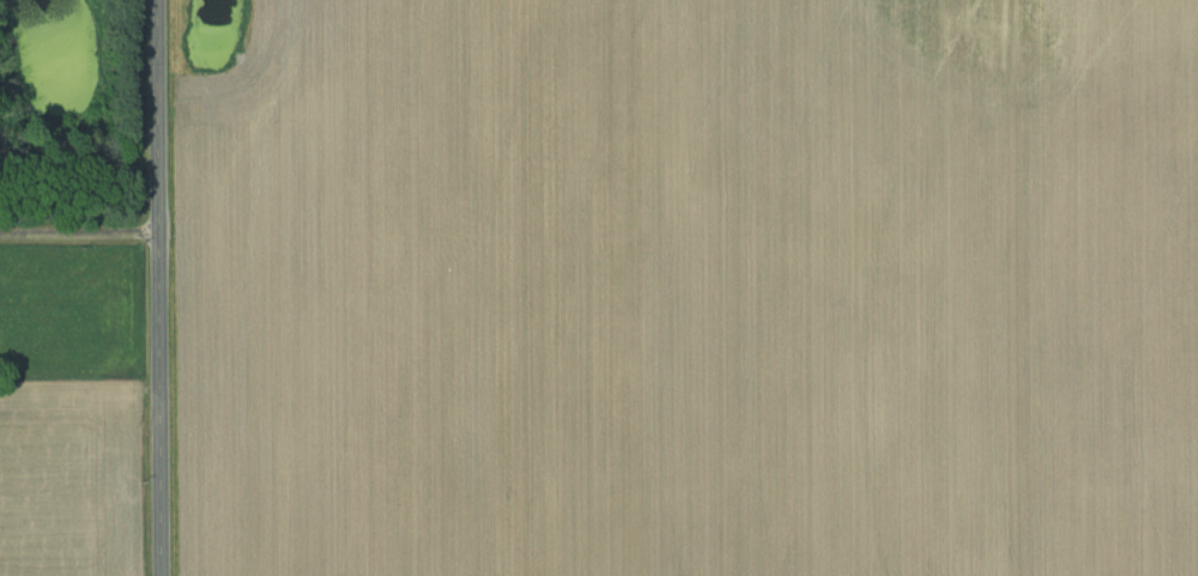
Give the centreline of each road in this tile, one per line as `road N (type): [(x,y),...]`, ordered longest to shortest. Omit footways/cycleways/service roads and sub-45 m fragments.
road 1 (tertiary): [(162,575),(157,0)]
road 2 (residential): [(159,225),(0,235)]

